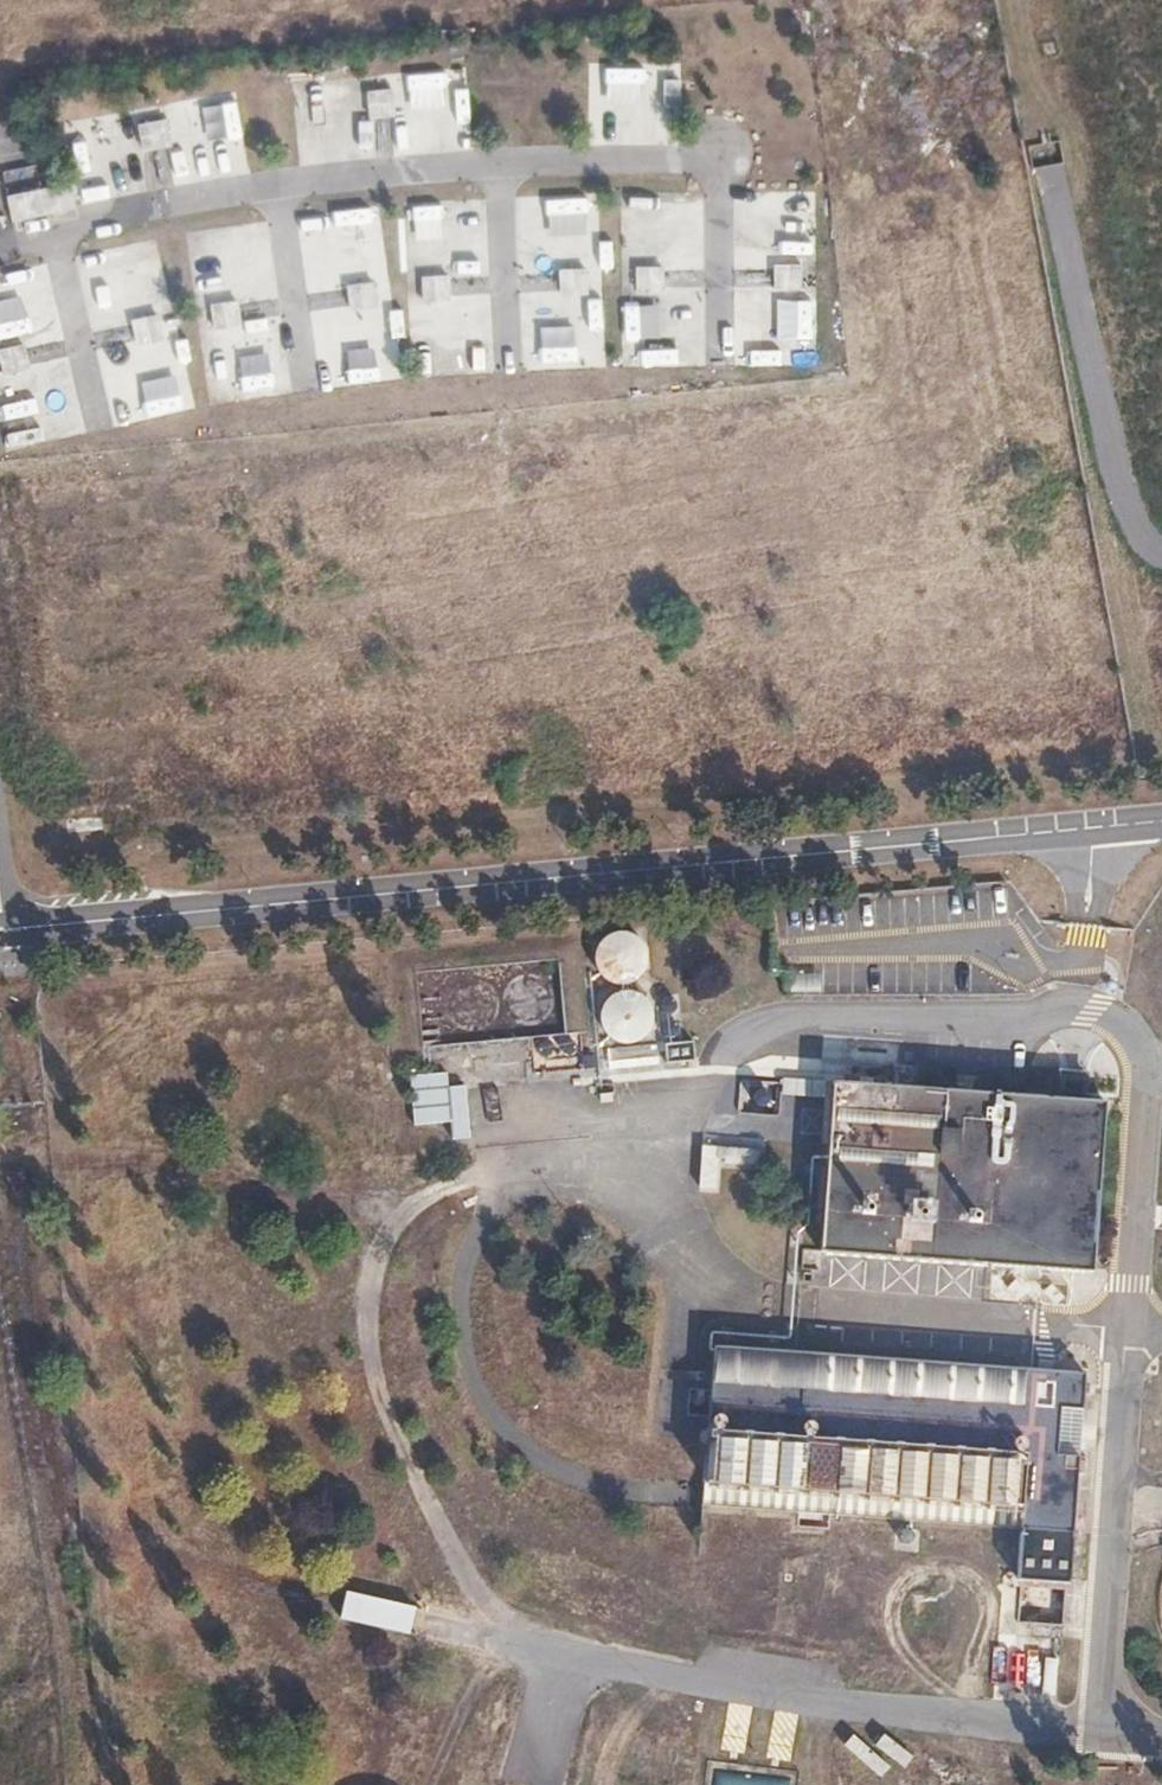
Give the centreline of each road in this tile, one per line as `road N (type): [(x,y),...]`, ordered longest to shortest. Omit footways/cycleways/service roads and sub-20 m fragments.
road 1 (unclassified): [(7,927),(1161,818)]
road 2 (track): [(487,1641),(394,1514),(372,1462),(359,1369),(361,1300),(389,1219),(457,1175),(505,1178)]
road 3 (track): [(423,1625),(487,1641),(427,1784)]

